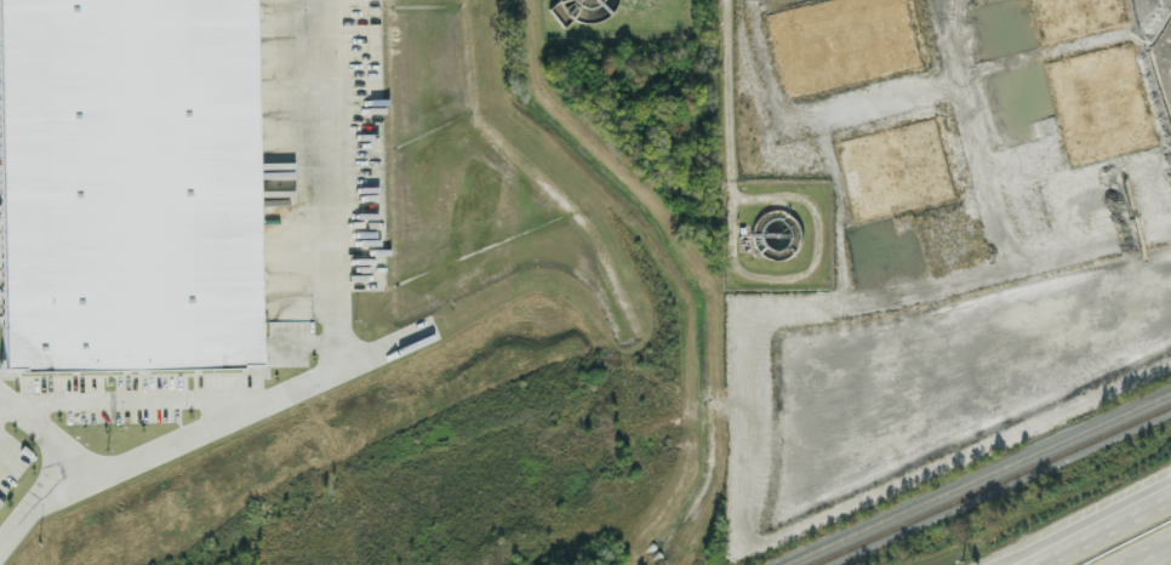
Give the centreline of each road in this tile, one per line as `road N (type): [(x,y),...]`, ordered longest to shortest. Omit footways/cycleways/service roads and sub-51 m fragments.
road 1 (trunk): [(1170,495),(1061,548)]

